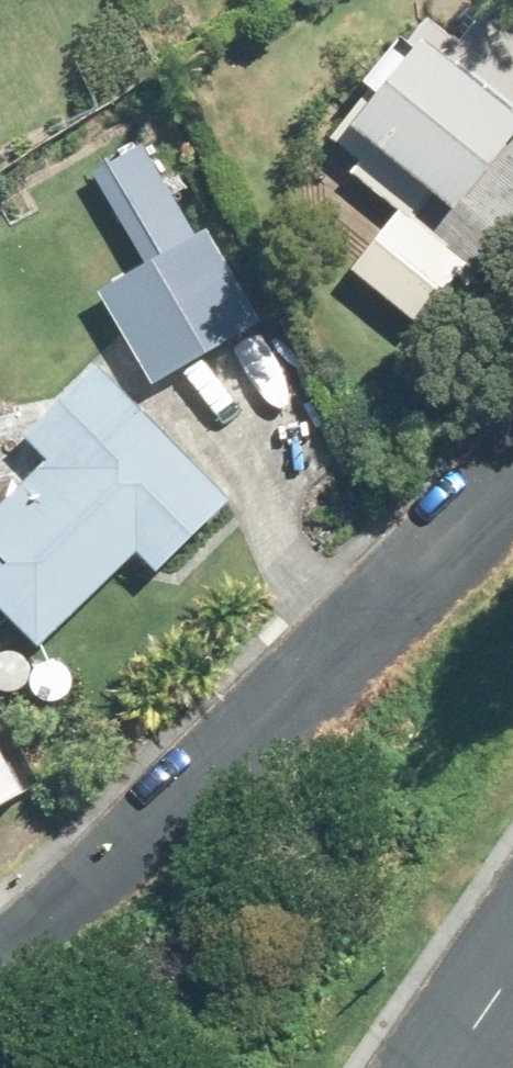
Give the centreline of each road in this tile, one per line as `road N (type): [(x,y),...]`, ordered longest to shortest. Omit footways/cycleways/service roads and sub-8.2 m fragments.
road 1 (residential): [(512,486),(0,953)]

